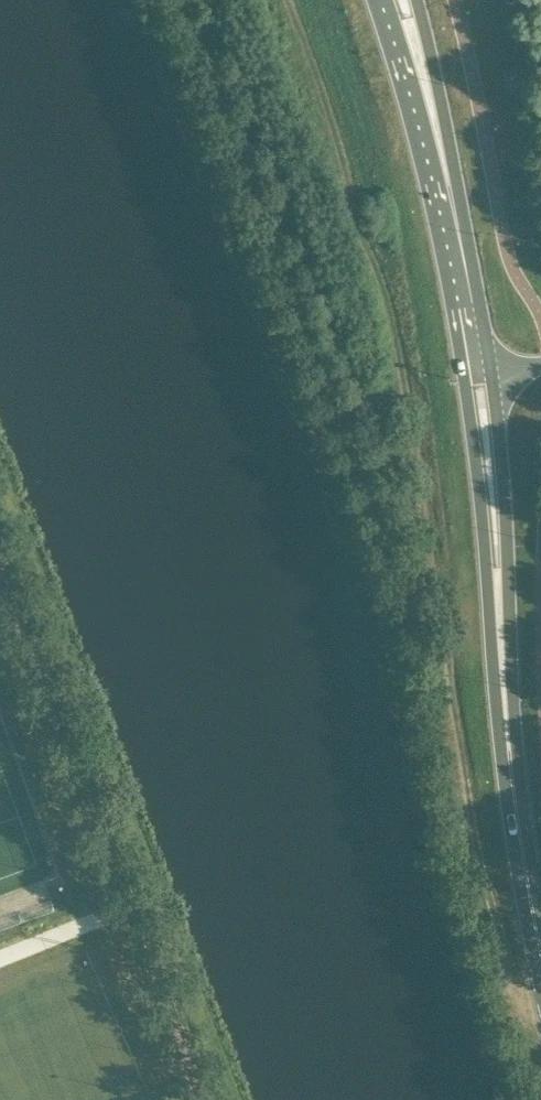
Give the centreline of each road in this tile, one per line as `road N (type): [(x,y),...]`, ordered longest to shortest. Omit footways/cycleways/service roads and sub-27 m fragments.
road 1 (secondary): [(540,970),(516,812),(502,615)]
road 2 (secondary): [(480,378),(413,40)]
road 3 (secondary): [(480,378),(472,408),(487,558),(502,615)]
road 4 (secondary): [(502,615),(505,521),(493,413),(480,378)]

